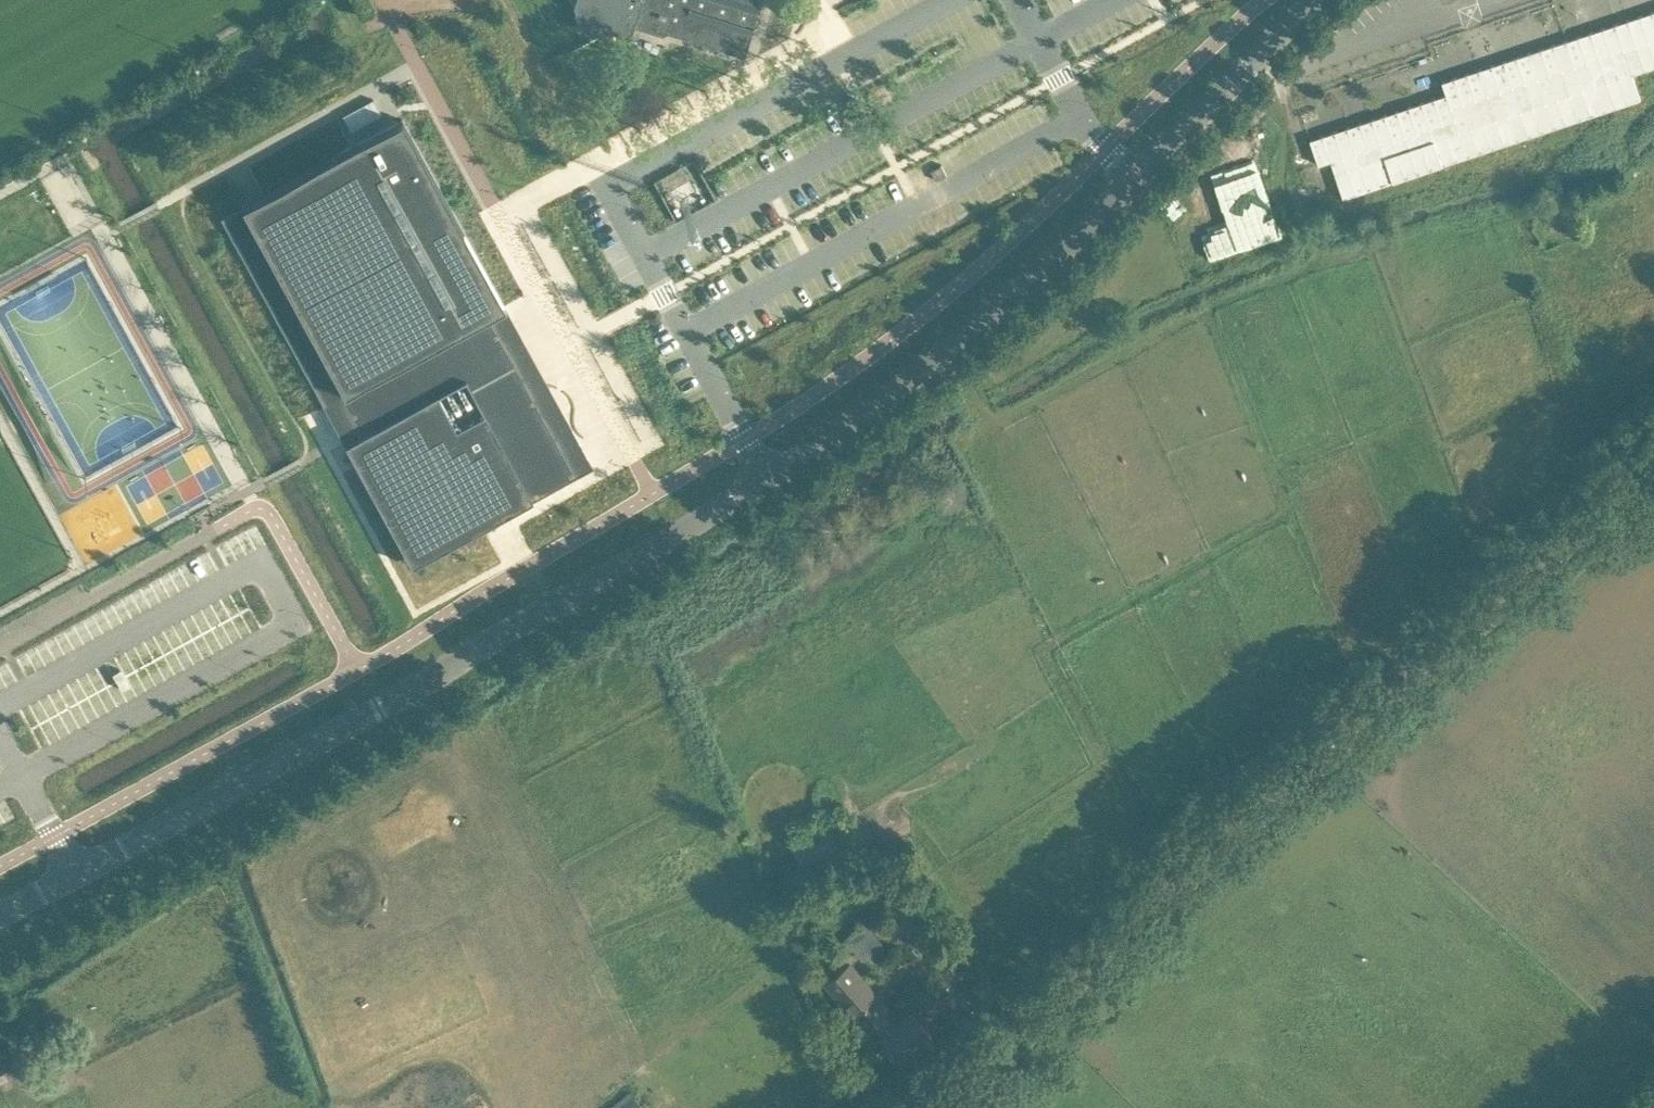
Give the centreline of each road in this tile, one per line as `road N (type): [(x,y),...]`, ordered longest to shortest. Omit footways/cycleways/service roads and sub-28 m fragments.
road 1 (unclassified): [(0,914),(419,687),(868,412),(1026,286),(1313,0)]
road 2 (unclassified): [(935,1107),(1212,847),(1653,455)]

